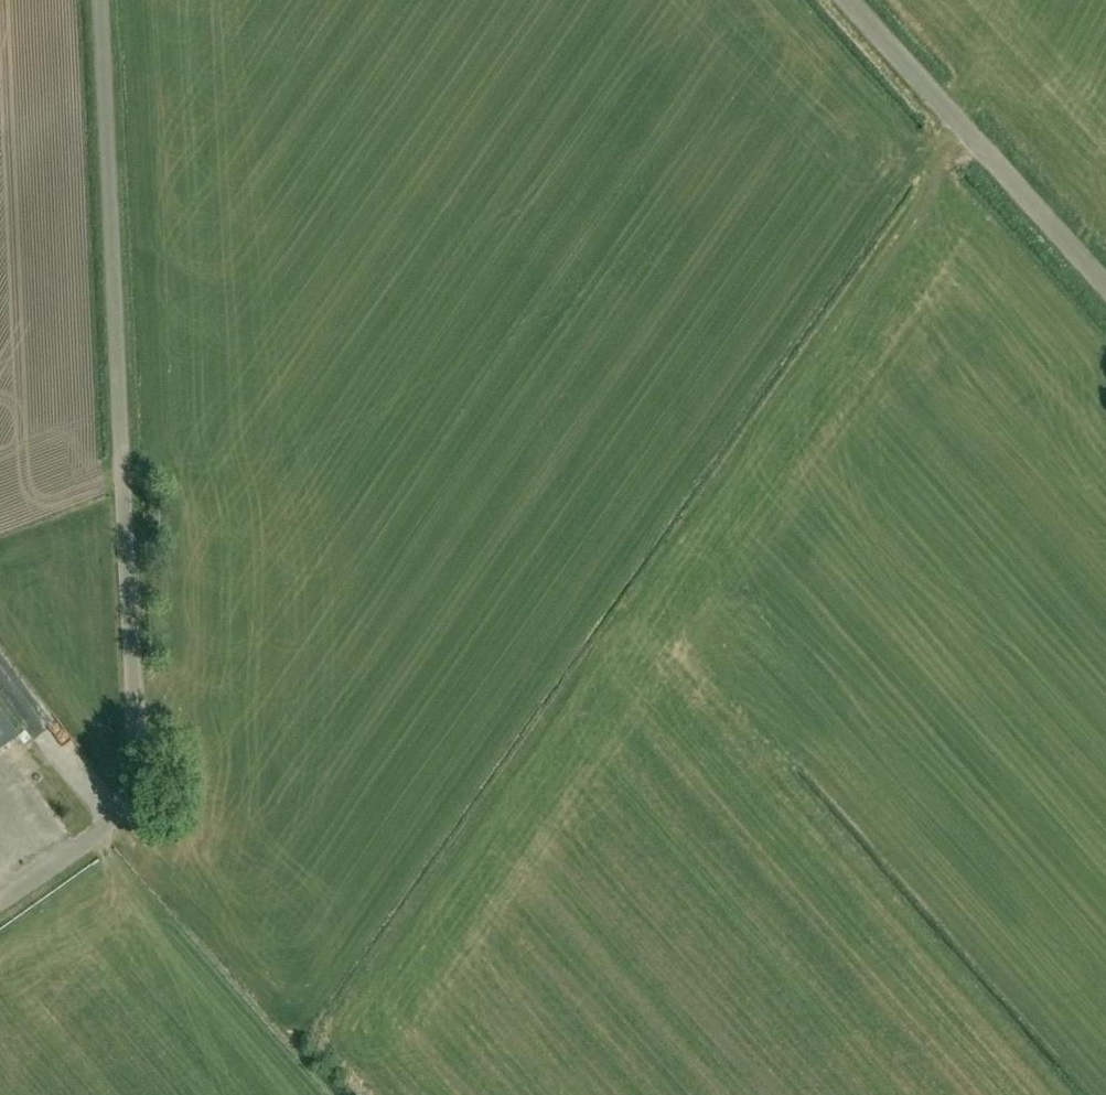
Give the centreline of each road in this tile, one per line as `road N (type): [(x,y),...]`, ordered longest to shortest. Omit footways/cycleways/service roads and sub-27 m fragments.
road 1 (unclassified): [(0,903),(105,829),(125,803),(136,766),(100,0)]
road 2 (unclassified): [(1105,286),(850,0)]

